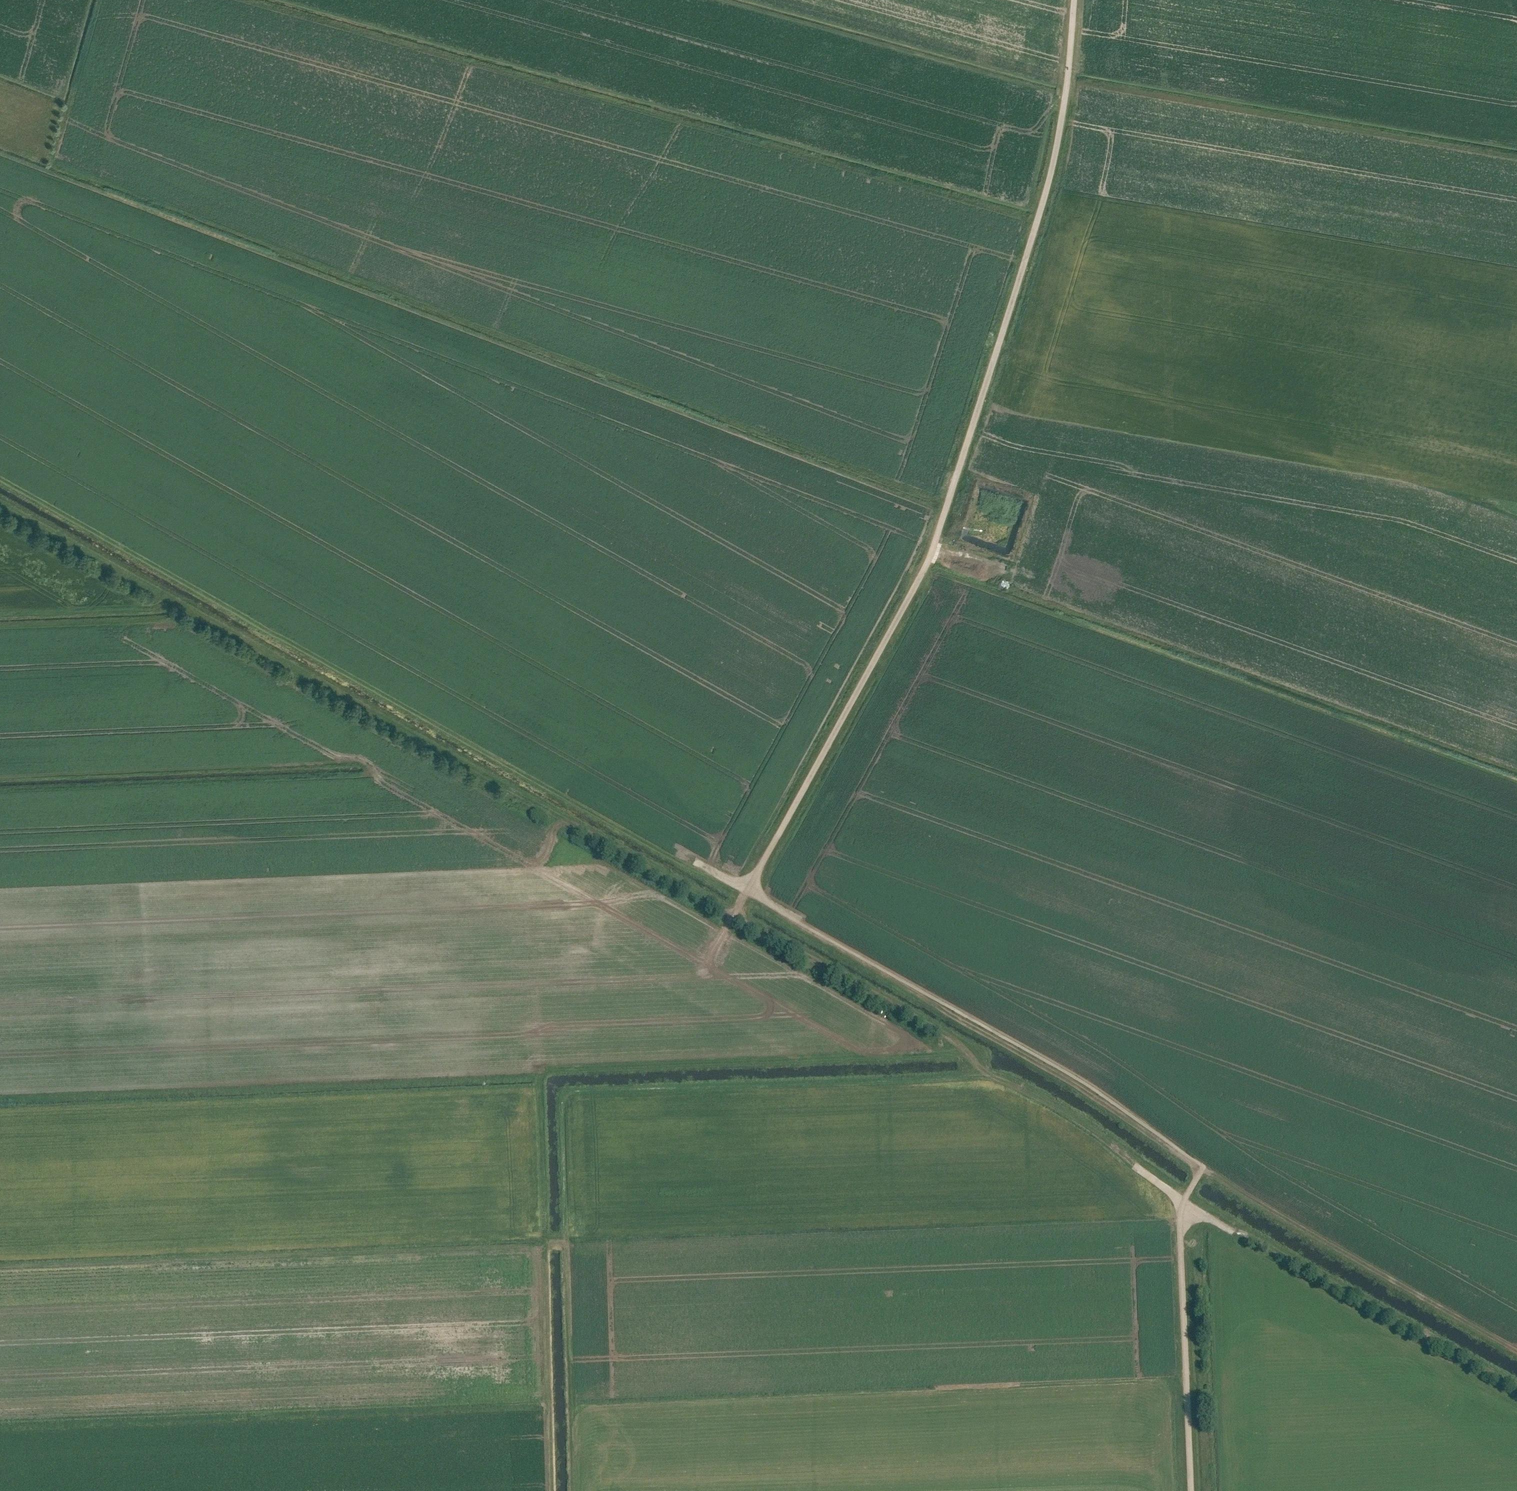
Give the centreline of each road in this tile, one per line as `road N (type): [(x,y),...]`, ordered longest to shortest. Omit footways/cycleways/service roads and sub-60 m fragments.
road 1 (track): [(782,911),(747,890),(927,560),(1056,153),(1073,0)]
road 2 (track): [(1133,1166),(1229,1231),(1516,1393)]
road 3 (track): [(1202,1170),(1516,1351)]
road 4 (track): [(1191,1490),(1180,1221),(1202,1170)]

